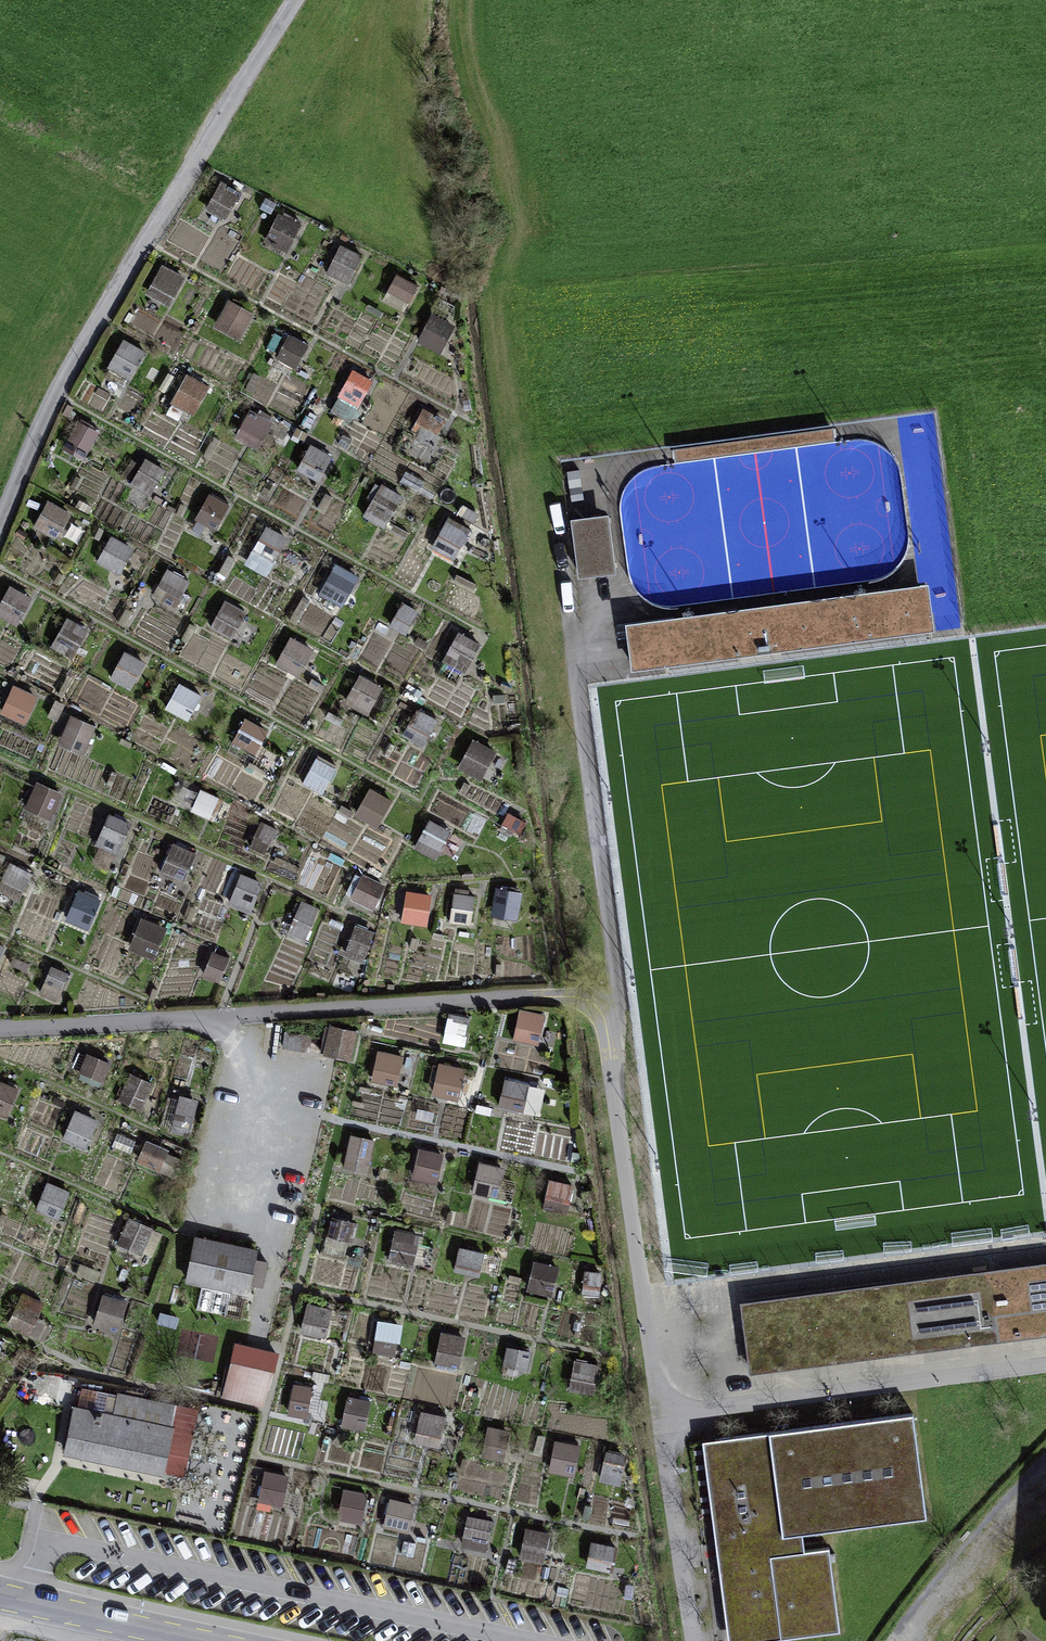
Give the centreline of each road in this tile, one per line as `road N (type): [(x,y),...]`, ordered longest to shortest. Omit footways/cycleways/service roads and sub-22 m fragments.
road 1 (track): [(724,1403),(668,1412),(608,1003),(552,995),(0,1027)]
road 2 (track): [(293,0),(76,338),(0,533)]
road 3 (track): [(608,1003),(572,639)]
road 4 (track): [(698,1640),(668,1412)]
road 5 (residential): [(0,1596),(210,1640)]

